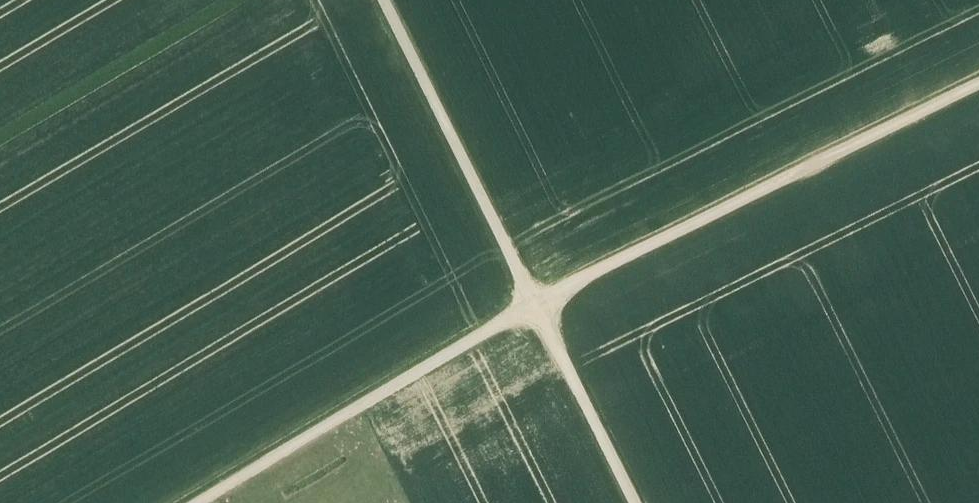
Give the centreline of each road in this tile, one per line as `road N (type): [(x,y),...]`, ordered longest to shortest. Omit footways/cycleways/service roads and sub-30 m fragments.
road 1 (track): [(391,0),(642,502)]
road 2 (track): [(550,319),(978,106)]
road 3 (track): [(550,319),(242,502)]

